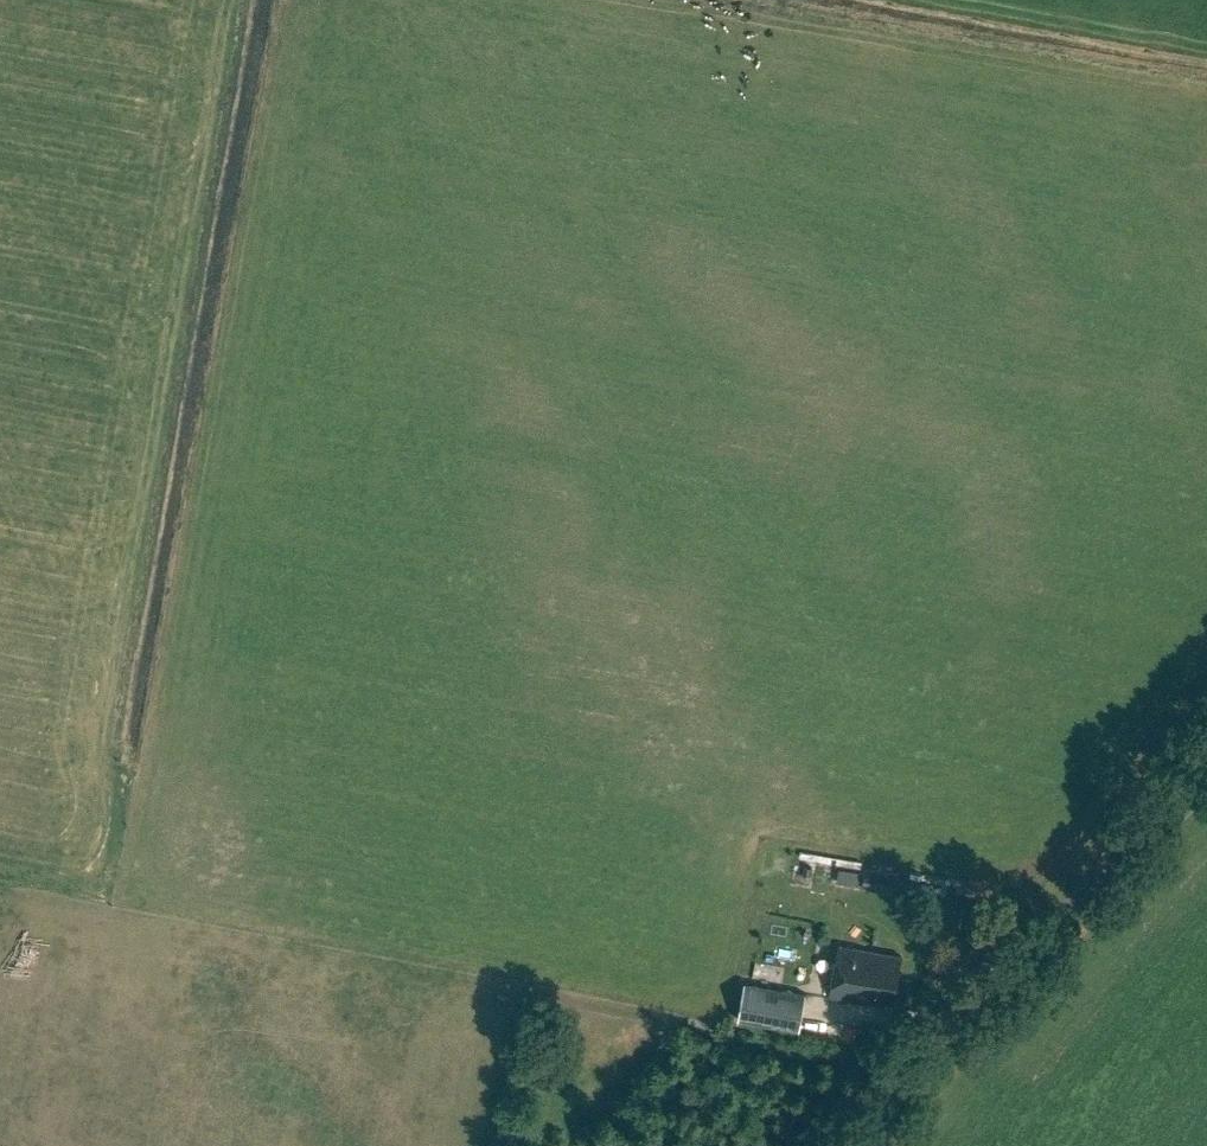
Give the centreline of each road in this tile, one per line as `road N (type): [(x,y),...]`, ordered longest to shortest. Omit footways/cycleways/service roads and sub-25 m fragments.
road 1 (unclassified): [(859,1145),(936,1047),(1206,743)]

